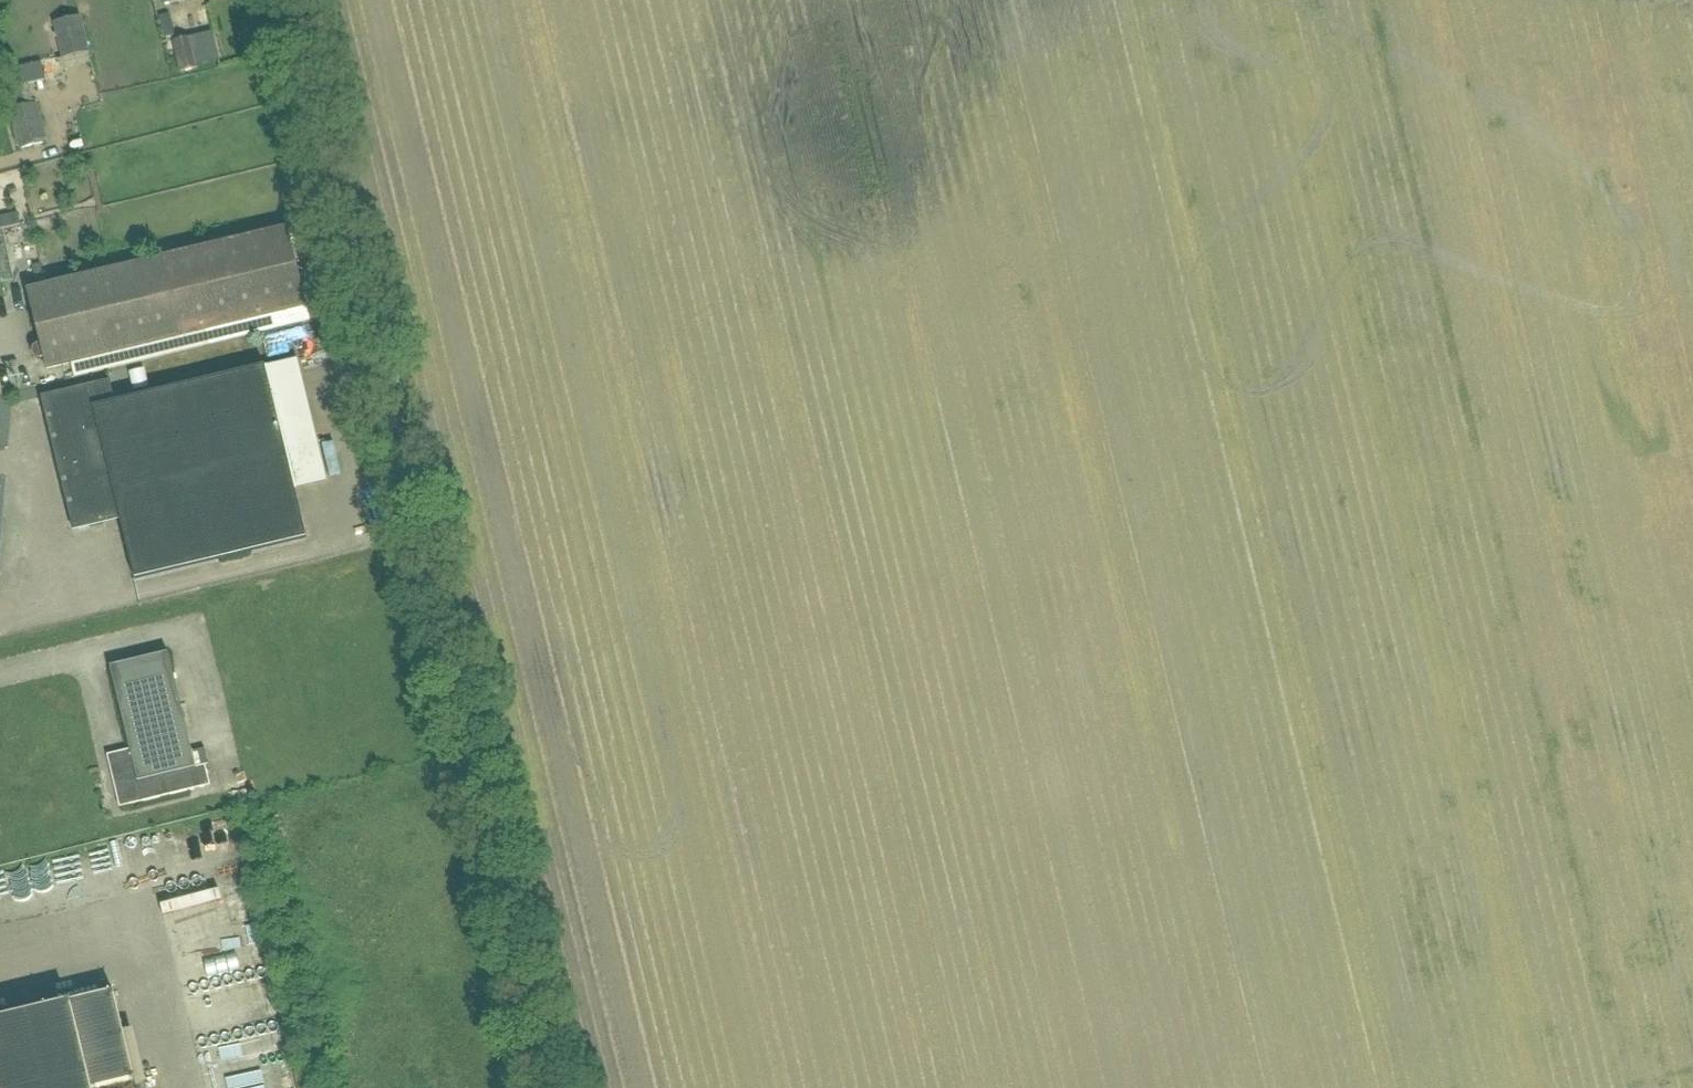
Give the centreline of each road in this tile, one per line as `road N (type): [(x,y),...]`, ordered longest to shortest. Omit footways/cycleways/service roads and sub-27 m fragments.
road 1 (unclassified): [(553,1087),(291,0)]

